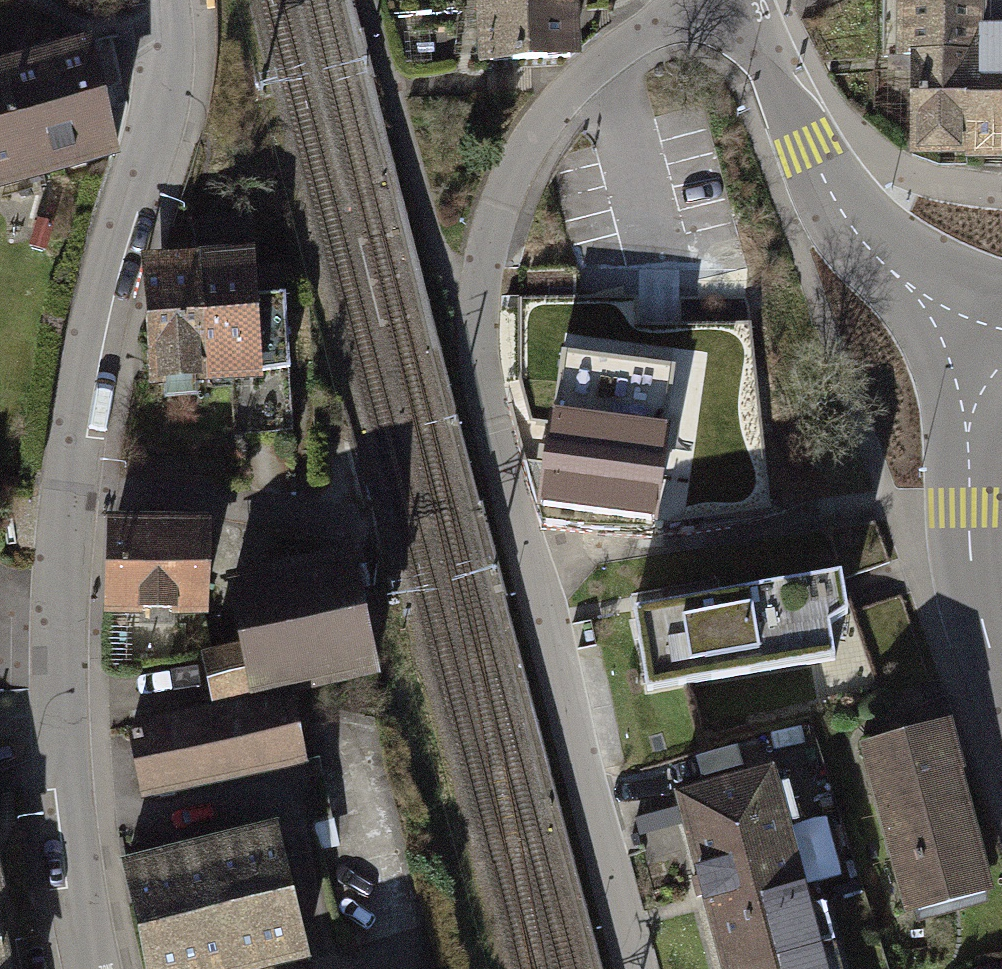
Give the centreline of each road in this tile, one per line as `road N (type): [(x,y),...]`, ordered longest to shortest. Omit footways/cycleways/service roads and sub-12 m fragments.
road 1 (residential): [(632,968),(522,545),(478,309),(506,191),(536,138),(582,82),(651,30),(709,0)]
road 2 (residential): [(92,968),(61,796),(58,617),(72,476),(105,290),(164,86),(164,0)]
road 3 (residential): [(746,0),(853,230),(973,343)]
road 4 (tertiary): [(973,343),(969,564),(1001,684)]

